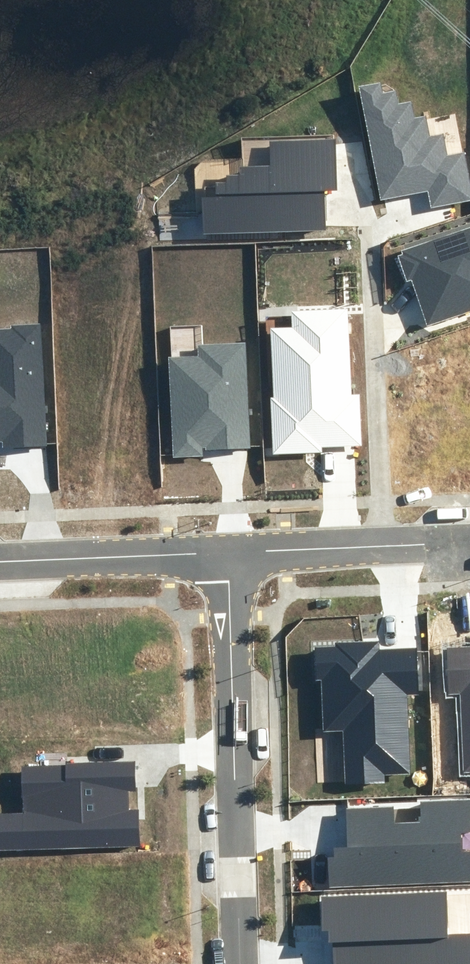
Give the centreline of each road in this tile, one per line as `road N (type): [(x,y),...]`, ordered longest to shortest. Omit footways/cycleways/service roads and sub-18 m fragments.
road 1 (residential): [(228,553),(241,963)]
road 2 (residential): [(469,540),(228,553)]
road 3 (residential): [(228,553),(0,560)]

